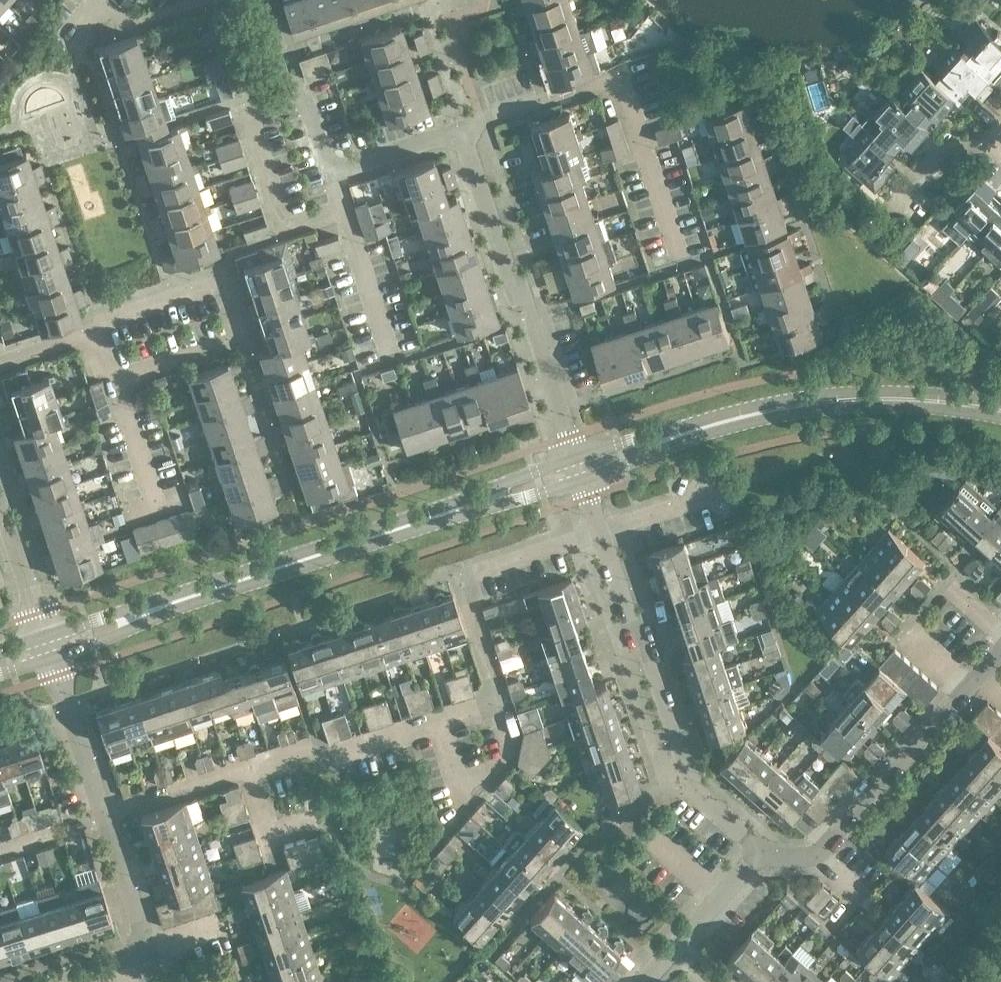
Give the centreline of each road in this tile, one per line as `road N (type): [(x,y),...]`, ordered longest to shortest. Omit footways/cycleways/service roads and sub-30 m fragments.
road 1 (residential): [(99,813),(244,767),(258,776),(498,702),(461,579),(599,535)]
road 2 (residential): [(751,855),(743,831),(675,776),(599,535)]
road 3 (residential): [(474,126),(623,79),(685,264)]
road 4 (residential): [(575,456),(474,126)]
road 5 (residential): [(751,855),(820,852),(1000,646)]
road 6 (residential): [(119,382),(245,339),(225,281),(101,325)]
road 7 (tertiary): [(1000,410),(909,399),(834,401),(687,433)]
road 8 (tertiary): [(465,507),(171,603)]
road 9 (residential): [(295,94),(246,111),(279,226),(346,205)]
road 10 (residential): [(649,981),(746,872),(751,855)]
road 11 (residential): [(99,813),(52,658)]
road 12 (residential): [(389,349),(346,205)]
road 13 (residential): [(45,636),(0,496)]
road 14 (residential): [(335,170),(474,126)]
road 15 (residential): [(147,948),(99,813)]
road 16 (tertiary): [(52,658),(121,633),(171,603)]
road 17 (tertiary): [(171,603),(45,636)]
road 18 (residential): [(154,499),(119,382)]
road 19 (tertiary): [(575,456),(465,507)]
road 20 (tertiary): [(465,507),(583,480)]

